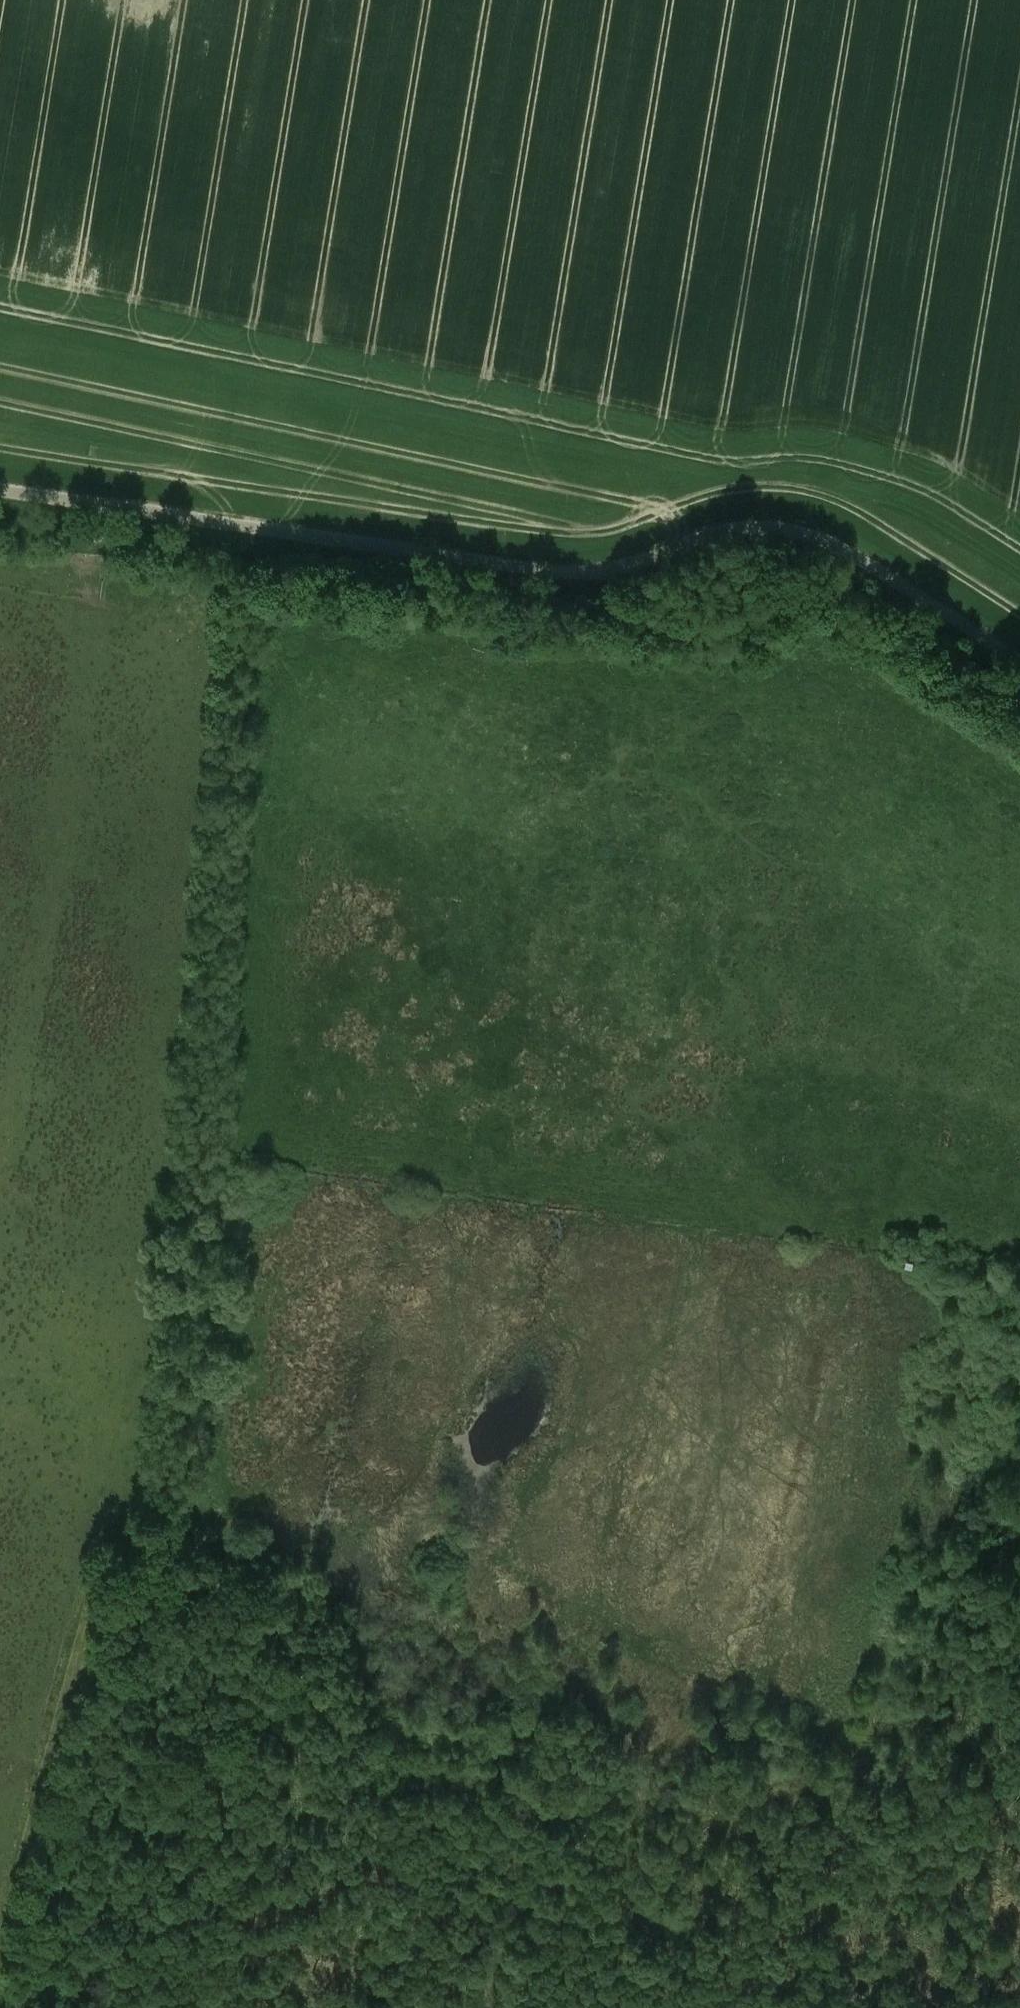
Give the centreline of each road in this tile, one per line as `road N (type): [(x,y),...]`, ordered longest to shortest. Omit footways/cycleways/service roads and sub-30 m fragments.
road 1 (unclassified): [(0,491),(555,573),(613,571),(703,532),(753,525),(805,534),(872,569),(1019,664)]

